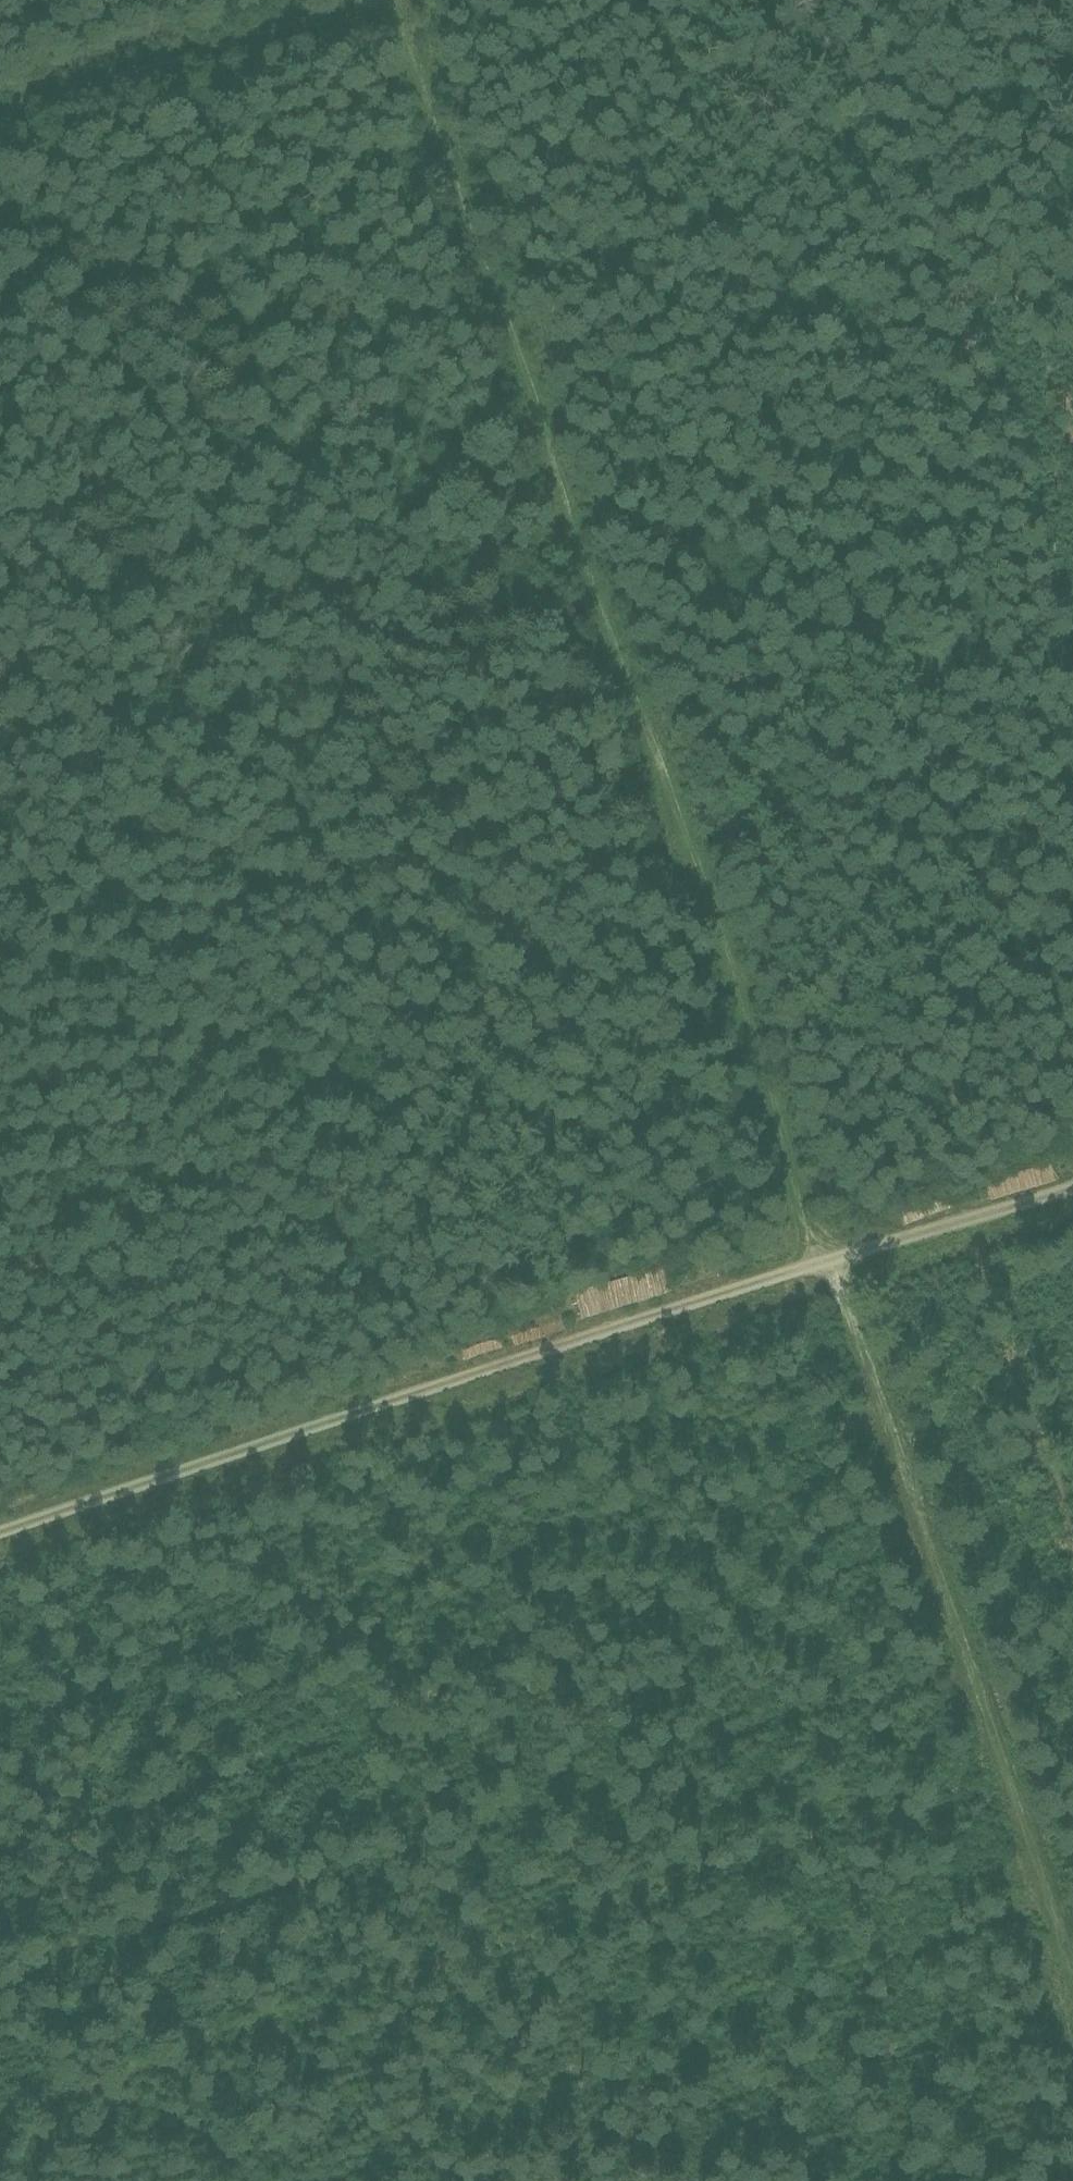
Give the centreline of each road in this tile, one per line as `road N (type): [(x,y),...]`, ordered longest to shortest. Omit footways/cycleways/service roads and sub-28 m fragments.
road 1 (track): [(406,0),(1072,1946)]
road 2 (track): [(1072,1176),(0,1534)]
road 3 (track): [(0,105),(354,0)]

